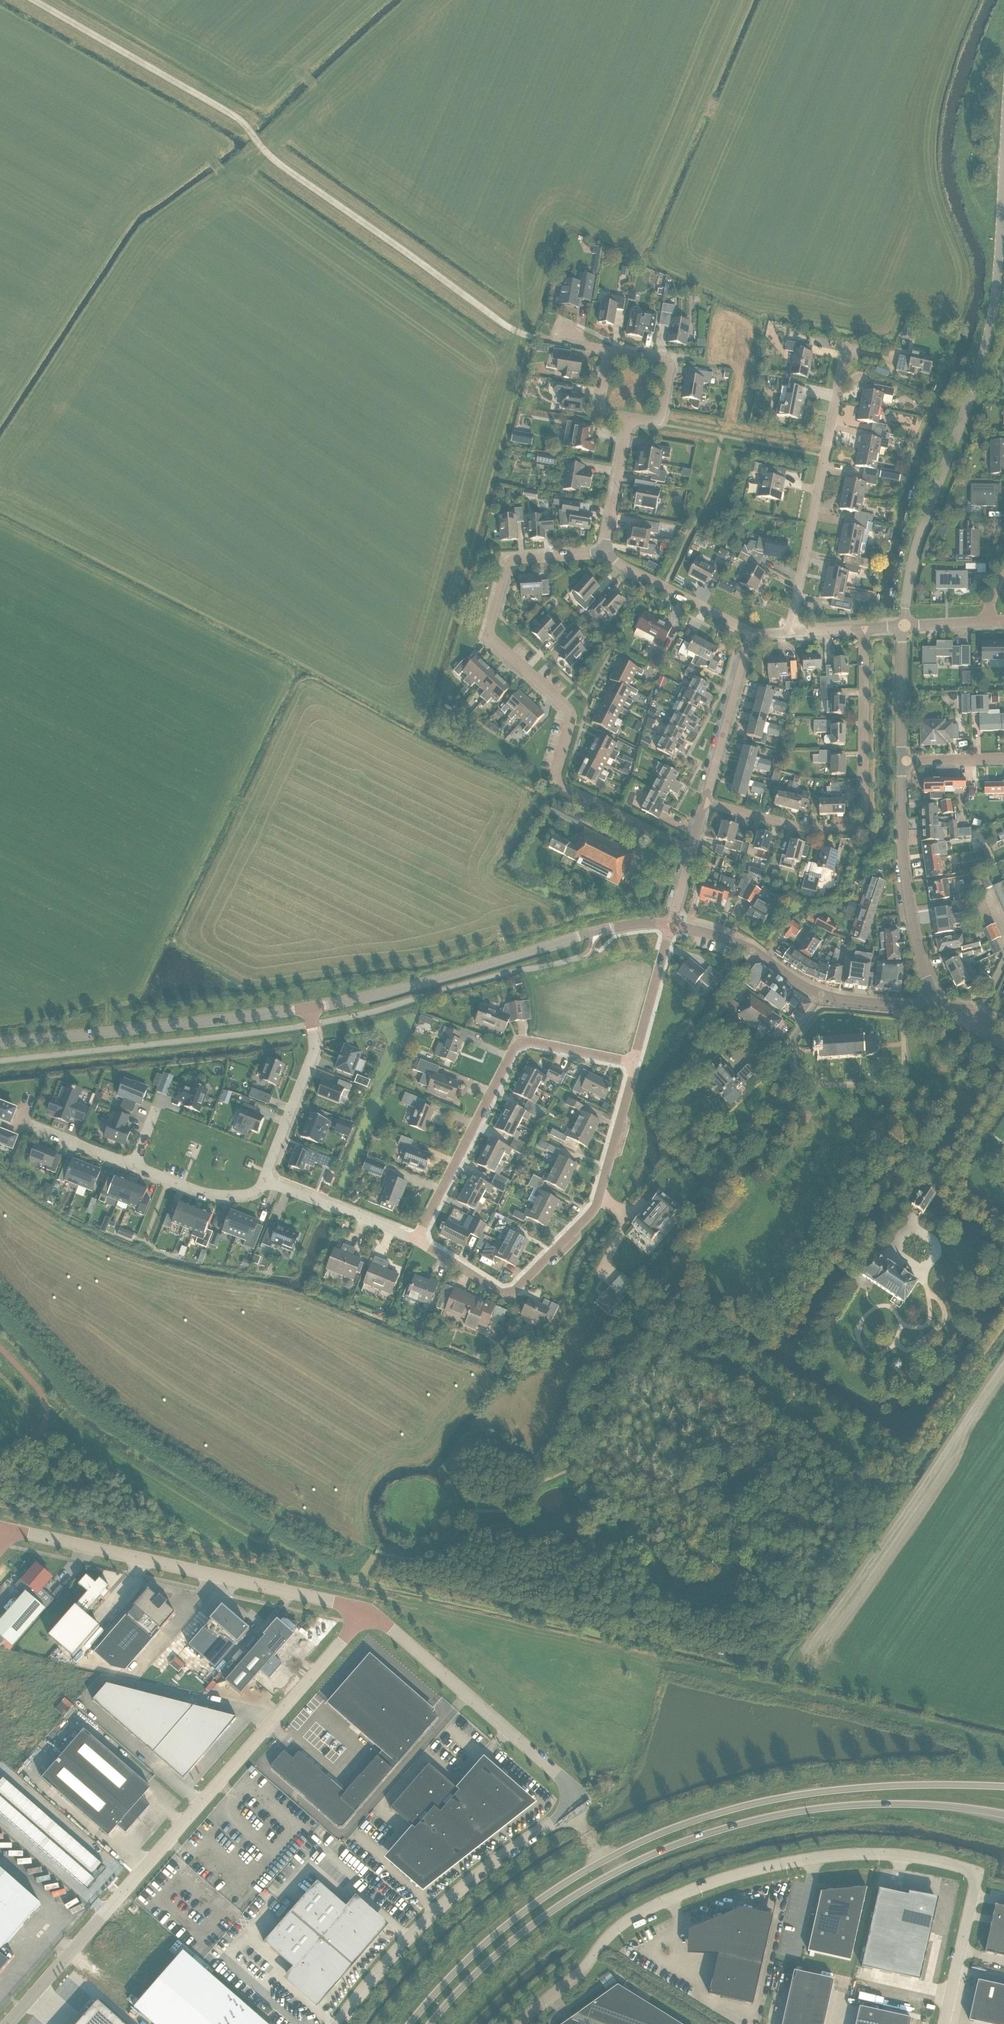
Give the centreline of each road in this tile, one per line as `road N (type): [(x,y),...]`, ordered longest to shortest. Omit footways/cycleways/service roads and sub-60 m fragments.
road 1 (primary): [(1003,1786),(822,1792),(672,1828),(523,1913),(410,2023)]
road 2 (primary): [(430,2023),(550,1912),(677,1844),(844,1806),(1003,1814)]
road 3 (unclassified): [(368,1611),(557,1770),(575,1788),(574,1805),(451,1896),(338,2023)]
road 4 (unclassified): [(368,1611),(9,2023)]
road 5 (residential): [(691,855),(556,781),(569,713),(489,633),(510,559),(604,553)]
road 6 (tertiary): [(903,627),(913,566),(995,312),(1003,183)]
road 7 (unclassified): [(519,2023),(626,1921),(671,1899),(797,1861),(903,1856)]
road 8 (residential): [(633,1063),(597,1203),(516,1288),(496,1290),(416,1240)]
road 9 (unclassified): [(5,1529),(368,1611)]
road 10 (residential): [(706,803),(809,828),(864,827),(862,628)]
road 11 (residential): [(416,1240),(515,1047),(530,1042),(633,1063)]
road 12 (tertiary): [(0,1044),(310,1008)]
road 13 (tertiary): [(310,1008),(440,980),(595,932)]
road 14 (residential): [(792,630),(849,348)]
road 15 (tertiary): [(934,1008),(906,900),(906,761)]
road 16 (unclassified): [(943,2023),(971,1874),(958,1864),(903,1856)]
road 17 (unclassified): [(706,803),(750,634)]
road 18 (residential): [(750,634),(604,553)]
road 19 (residential): [(627,423),(666,419),(676,362),(608,350)]
road 20 (residential): [(264,1181),(313,1053),(313,1024)]
road 21 (tertiary): [(819,993),(750,949),(670,925)]
road 22 (residential): [(416,1240),(264,1181)]
road 23 (unclassified): [(670,925),(633,1063)]
road 24 (residential): [(264,1181),(250,1193),(210,1194),(133,1165)]
road 25 (tertiary): [(906,761),(903,627)]
road 26 (residential): [(604,553),(627,423)]

